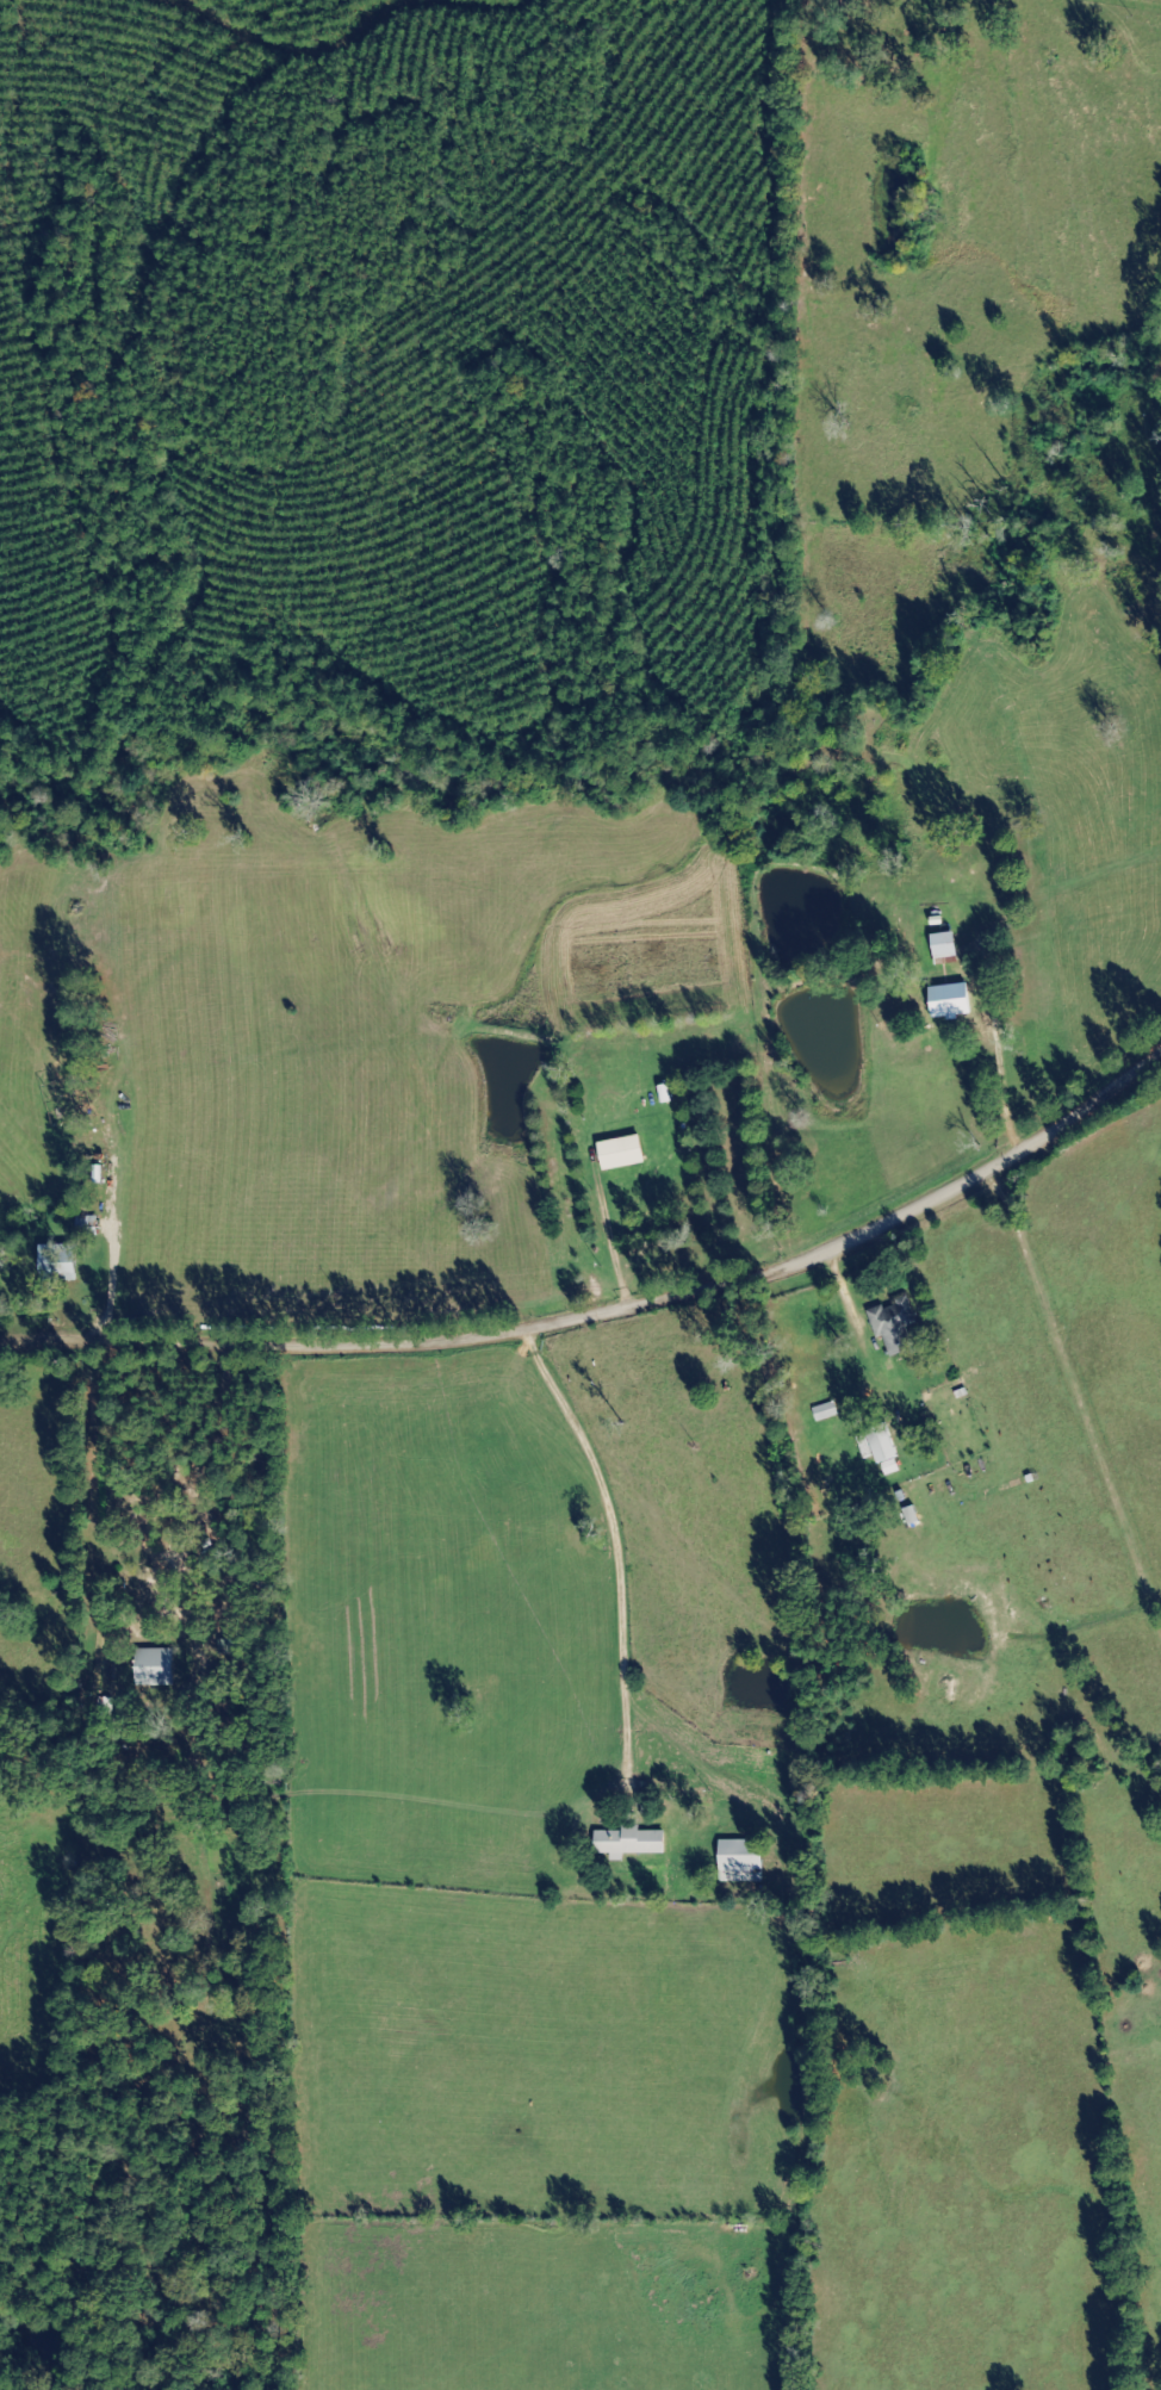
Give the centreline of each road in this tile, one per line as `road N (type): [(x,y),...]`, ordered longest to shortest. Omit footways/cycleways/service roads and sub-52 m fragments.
road 1 (residential): [(0,1368),(544,1331),(668,1298),(918,1230),(966,1193),(1013,1172),(1160,1055)]

